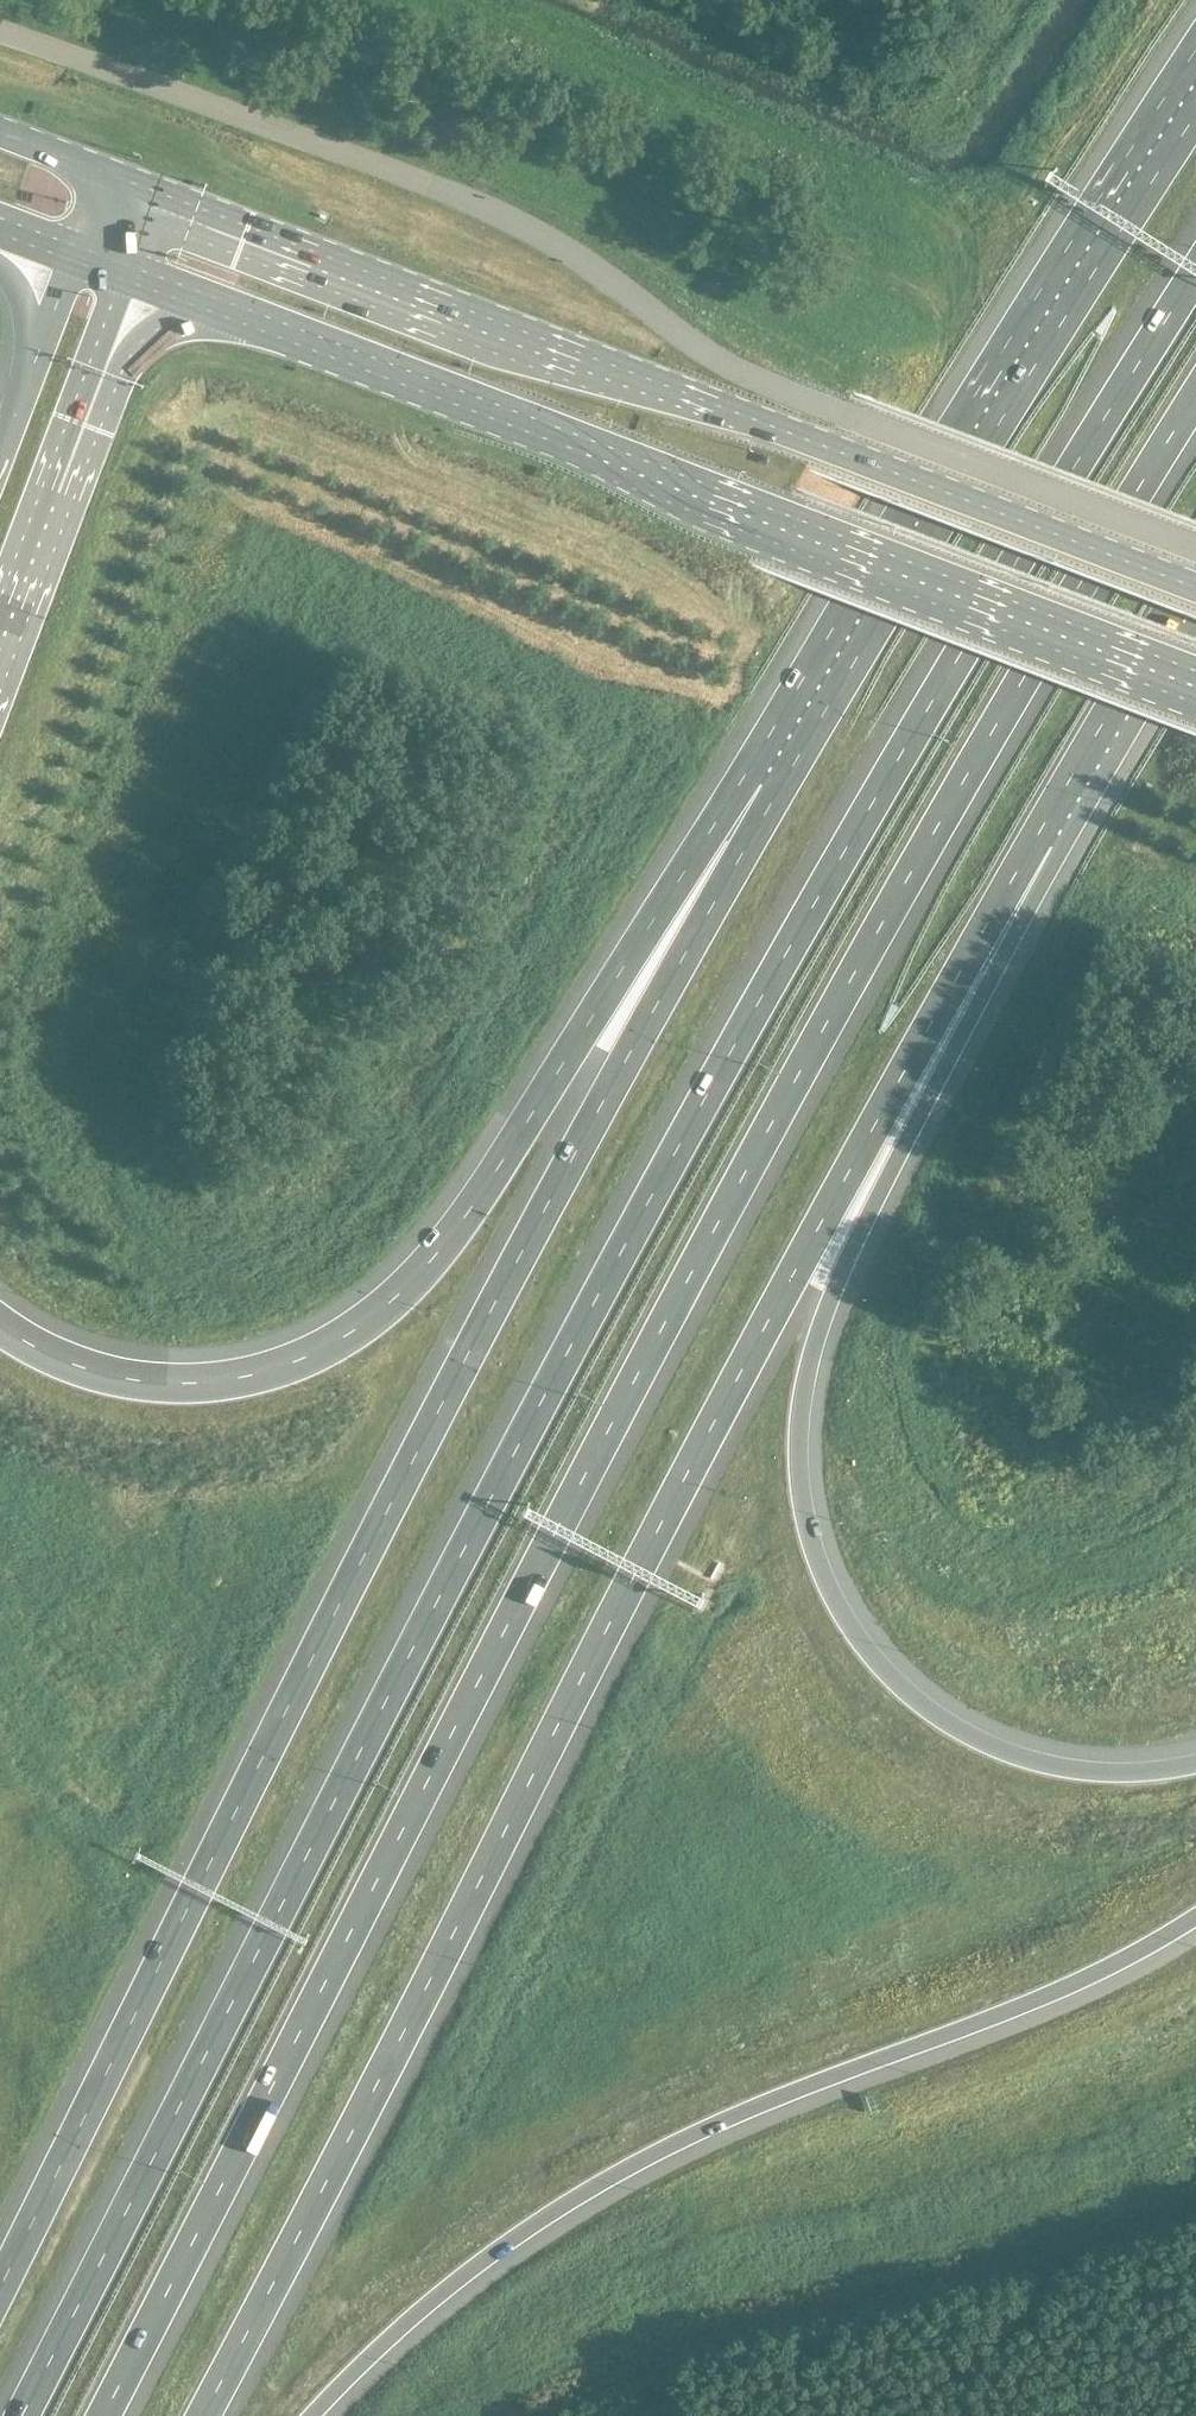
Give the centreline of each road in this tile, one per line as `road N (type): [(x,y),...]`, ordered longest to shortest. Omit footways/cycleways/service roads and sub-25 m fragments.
road 1 (motorway): [(1195,265),(1013,554),(688,1131),(15,2415)]
road 2 (motorway): [(103,2415),(637,1376),(855,974),(1195,396)]
road 3 (motorway): [(200,2415),(745,1367),(1032,841)]
road 4 (motorway): [(774,797),(527,1247),(0,2282)]
road 5 (unclassified): [(1195,545),(725,360),(544,233),(382,165),(0,32)]
road 6 (motorway): [(1195,1763),(1070,1769),(1023,1758),(949,1723),(882,1669),(851,1628),(805,1512),(799,1435),(813,1345),(1032,841)]
road 7 (trunk): [(1195,587),(138,185)]
road 8 (trunk): [(142,271),(1195,670)]
road 9 (motorway): [(774,797),(579,1035),(464,1222),(368,1323),(286,1365),(192,1384),(145,1383),(89,1368),(0,1319)]
road 10 (motorway): [(313,2415),(397,2331),(500,2250),(706,2126),(997,2018),(1142,1948),(1195,1912)]
road 11 (motorway): [(1195,84),(1068,280),(774,797)]
road 12 (motorway): [(0,647),(142,271)]
road 13 (motorway): [(1032,841),(1195,567)]
road 14 (motorway): [(77,247),(0,451)]
road 15 (trunk): [(138,185),(0,133)]

